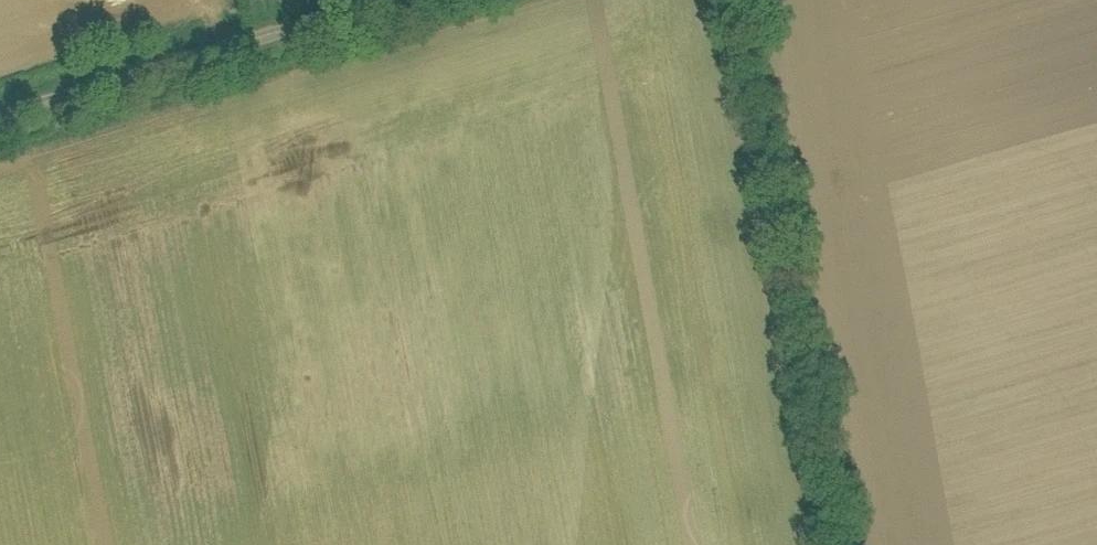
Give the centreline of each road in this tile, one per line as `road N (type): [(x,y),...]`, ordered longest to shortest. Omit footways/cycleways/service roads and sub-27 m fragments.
road 1 (unclassified): [(0,121),(399,0)]

